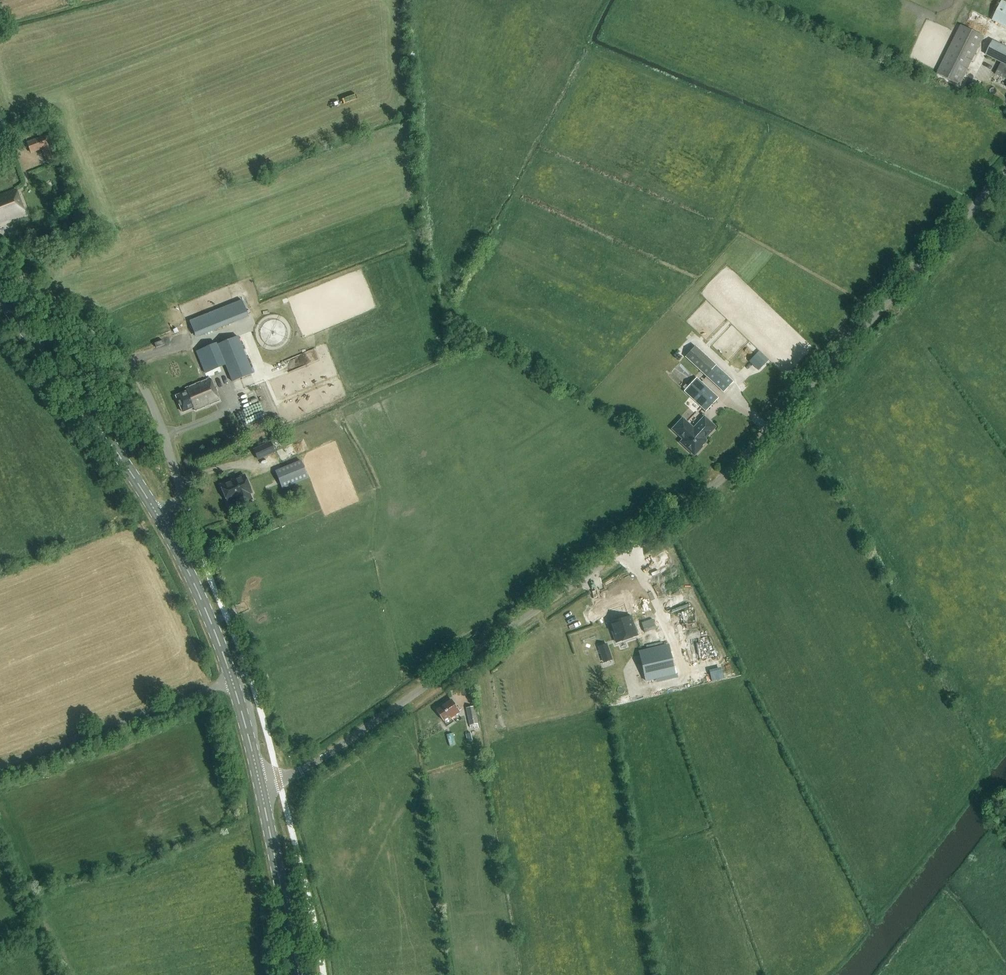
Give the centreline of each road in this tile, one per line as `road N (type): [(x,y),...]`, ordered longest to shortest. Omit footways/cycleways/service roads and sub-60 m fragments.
road 1 (unclassified): [(261,788),(302,770),(716,485),(1005,174)]
road 2 (unclassified): [(157,513),(183,498),(139,378),(0,257)]
road 3 (secondary): [(157,513),(0,297)]
road 4 (unclassified): [(0,768),(232,679)]
road 5 (secondary): [(299,974),(261,788)]
road 6 (secondary): [(232,679),(157,513)]

